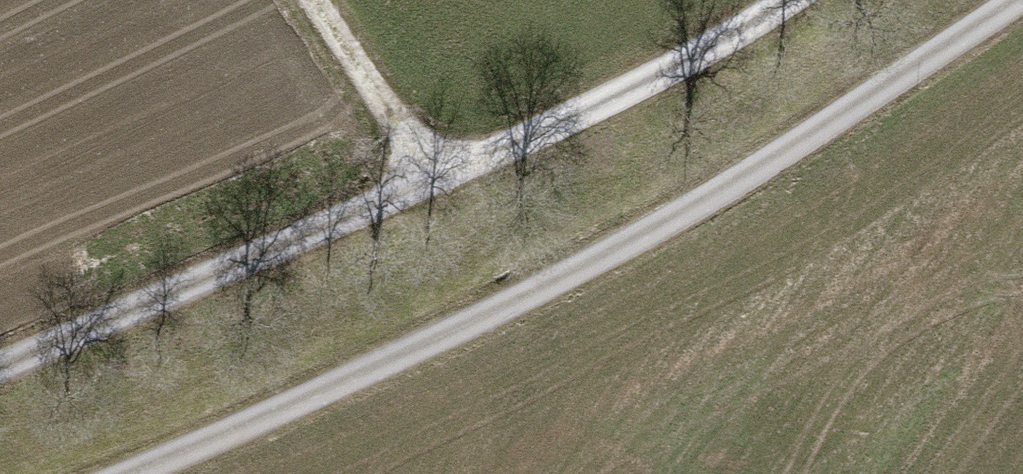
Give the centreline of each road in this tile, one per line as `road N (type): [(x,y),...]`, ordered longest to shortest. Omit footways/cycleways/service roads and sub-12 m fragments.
road 1 (unclassified): [(198,473),(383,399),(685,248),(1022,61)]
road 2 (track): [(725,0),(414,167),(0,341)]
road 3 (track): [(302,0),(414,167)]

